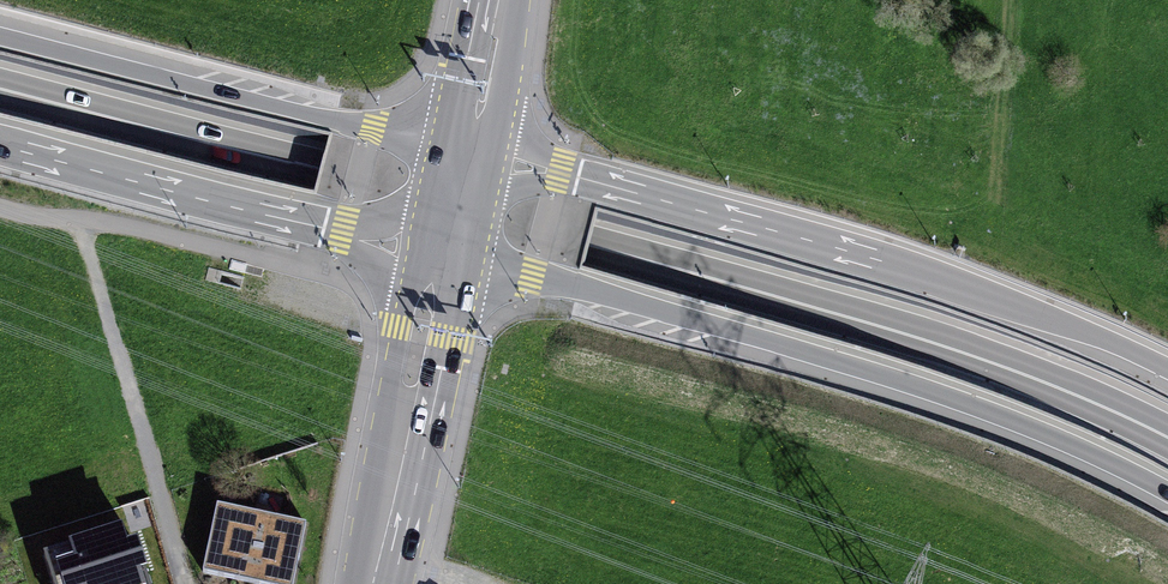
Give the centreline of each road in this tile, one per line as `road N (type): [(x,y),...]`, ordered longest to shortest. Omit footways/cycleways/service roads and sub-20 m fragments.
road 1 (secondary): [(443,257),(891,376),(1047,432),(1167,491)]
road 2 (secondary): [(1167,371),(896,264),(686,204),(464,153)]
road 3 (secondary): [(590,248),(0,92)]
road 4 (secondary): [(590,248),(936,343),(1165,434)]
road 5 (secondary): [(464,153),(0,37)]
road 6 (secondary): [(0,140),(443,257)]
road 7 (secondary): [(443,257),(372,583)]
road 8 (tertiary): [(499,0),(464,153)]

